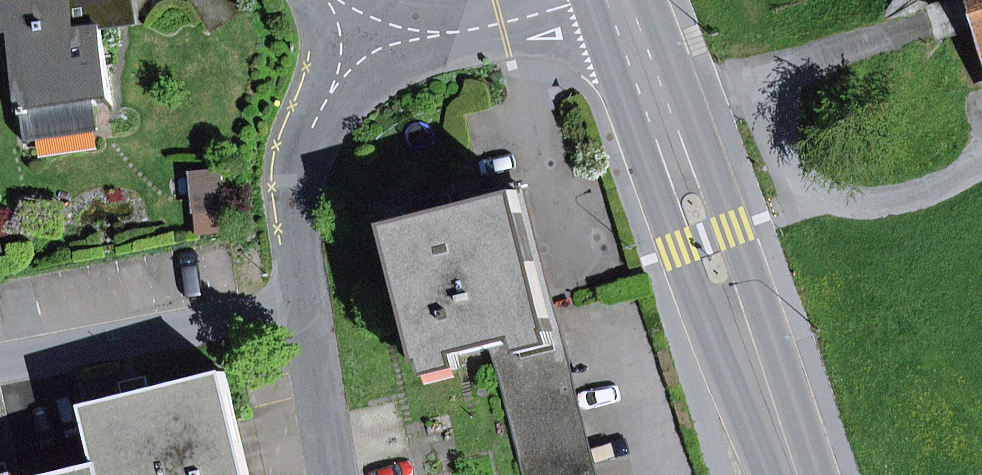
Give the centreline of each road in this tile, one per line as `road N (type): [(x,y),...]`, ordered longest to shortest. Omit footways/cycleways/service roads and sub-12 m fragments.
road 1 (primary): [(618,0),(785,474)]
road 2 (residential): [(0,361),(302,306)]
road 3 (residential): [(302,306),(294,209),(301,150),(375,22)]
road 4 (residential): [(375,22),(495,20),(556,0)]
road 5 (residential): [(326,474),(302,306)]

